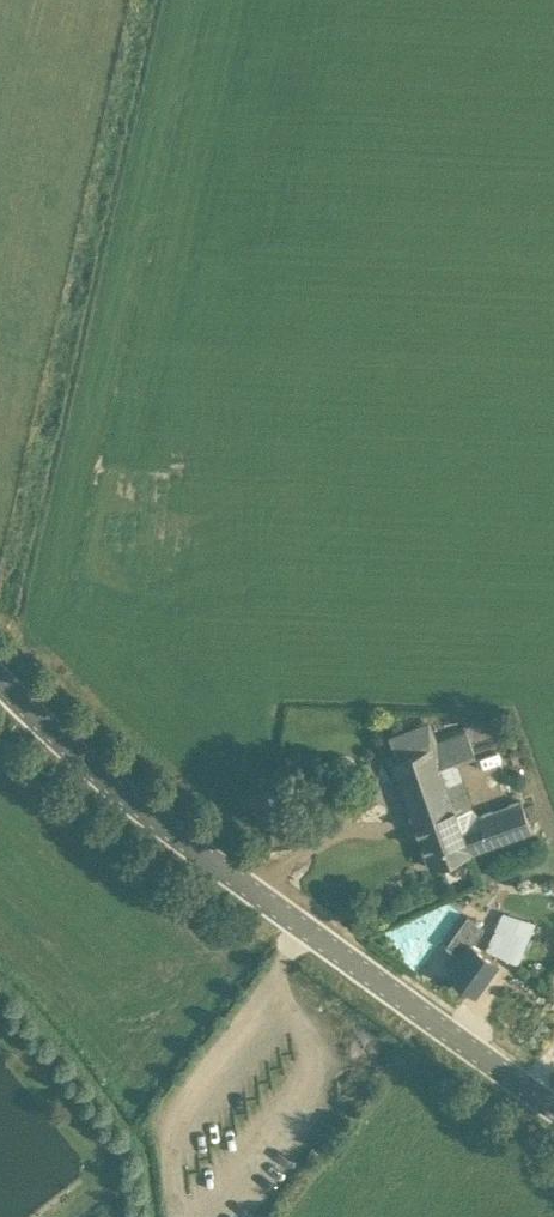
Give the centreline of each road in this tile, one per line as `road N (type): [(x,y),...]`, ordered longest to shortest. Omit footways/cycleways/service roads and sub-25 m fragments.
road 1 (tertiary): [(553,1109),(194,847),(52,732),(0,678)]

